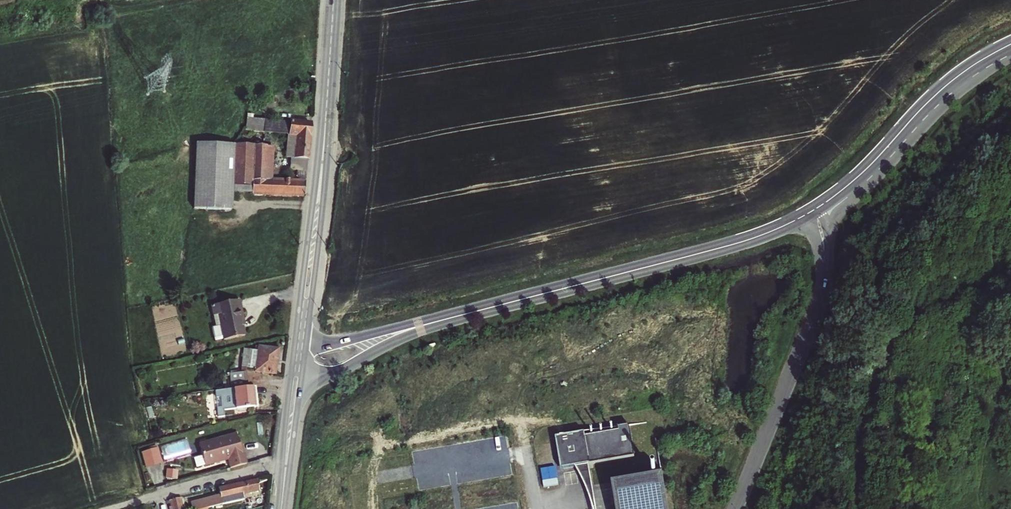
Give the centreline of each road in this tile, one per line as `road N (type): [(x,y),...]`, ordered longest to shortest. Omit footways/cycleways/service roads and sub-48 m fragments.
road 1 (unclassified): [(298,363),(737,243),(813,210)]
road 2 (secondary): [(298,363),(333,0)]
road 3 (unclassified): [(735,508),(822,293),(813,210)]
road 4 (unclassified): [(813,210),(866,170),(948,82),(1010,44)]
road 5 (track): [(116,508),(287,461)]
road 6 (secondary): [(281,508),(298,363)]

